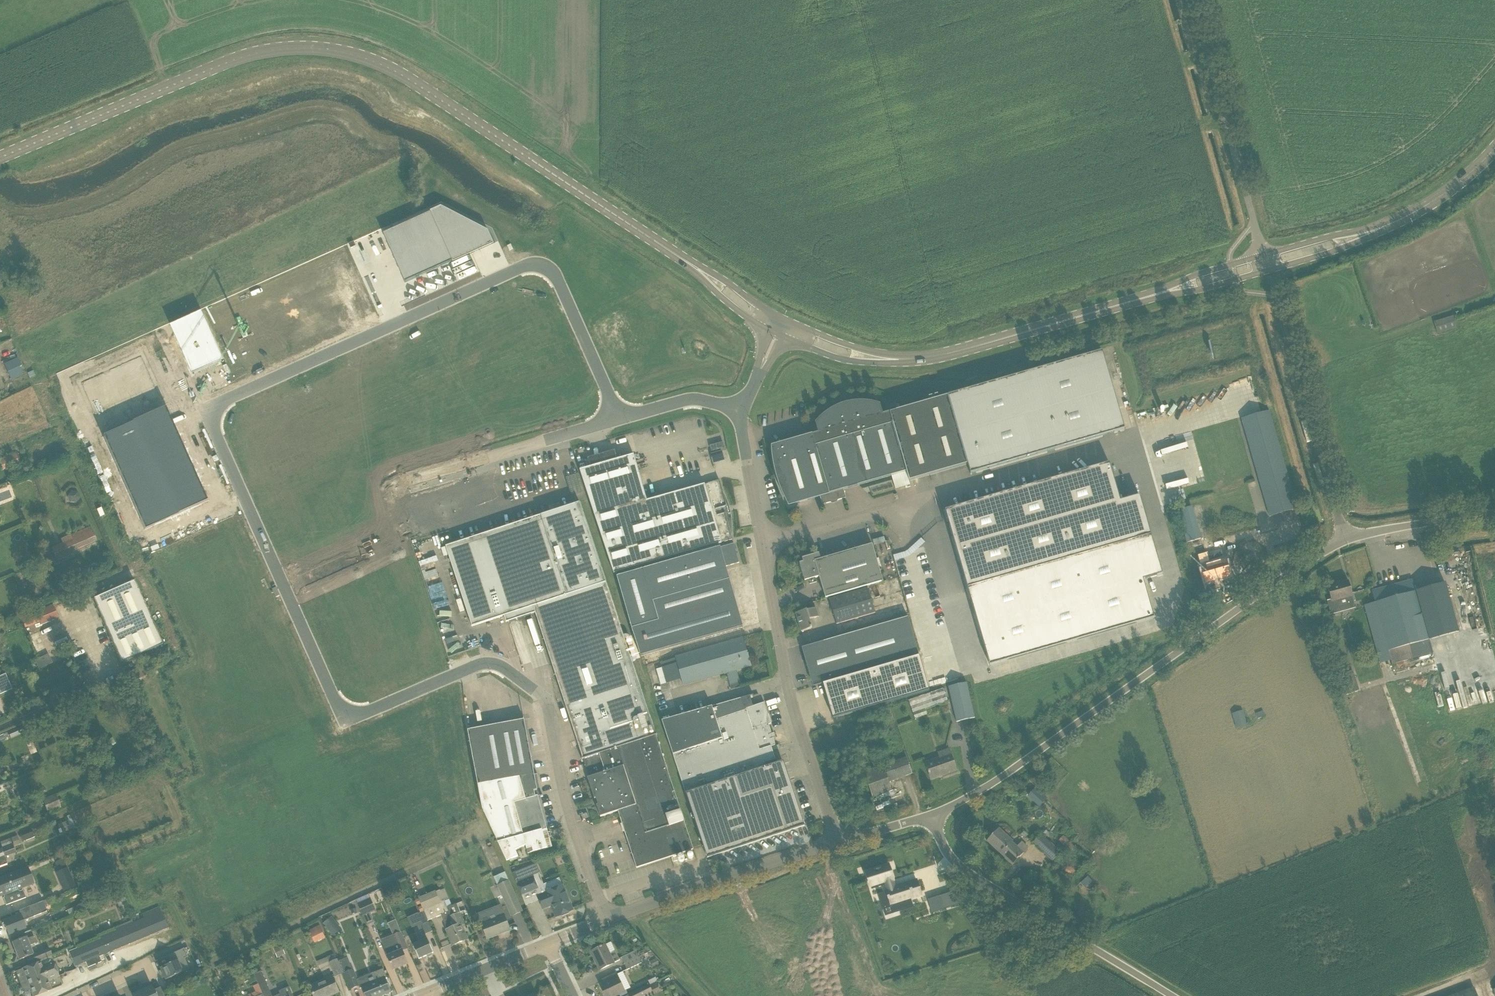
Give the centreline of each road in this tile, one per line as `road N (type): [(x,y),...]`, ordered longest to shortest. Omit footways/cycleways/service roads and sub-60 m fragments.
road 1 (unclassified): [(346,720),(215,430),(214,409),(537,264),(555,274),(617,418)]
road 2 (secondary): [(0,158),(236,58),(329,50),(399,73),(707,276)]
road 3 (unclassified): [(930,817),(974,797),(1346,538)]
road 4 (unclassified): [(608,919),(574,828),(541,693),(491,662),(346,720)]
road 5 (secondary): [(872,356),(951,354),(1176,287)]
road 6 (unclassified): [(839,841),(762,542)]
road 7 (unclassified): [(1171,995),(975,872),(930,817)]
road 8 (unclassified): [(608,919),(839,841)]
road 9 (unclassified): [(1254,219),(1193,0)]
road 10 (unclassified): [(1346,538),(1290,338)]
road 11 (unclassified): [(762,542),(933,496)]
road 12 (secondary): [(1357,236),(1445,194),(1494,146)]
road 13 (unclassified): [(346,720),(196,780)]
road 14 (unclassified): [(1346,538),(1494,514)]
road 15 (unclassified): [(762,542),(742,411)]
road 16 (unclassified): [(431,993),(553,943)]
road 17 (unclassified): [(617,418),(689,400),(742,411)]
road 18 (unclassified): [(497,454),(617,418)]

